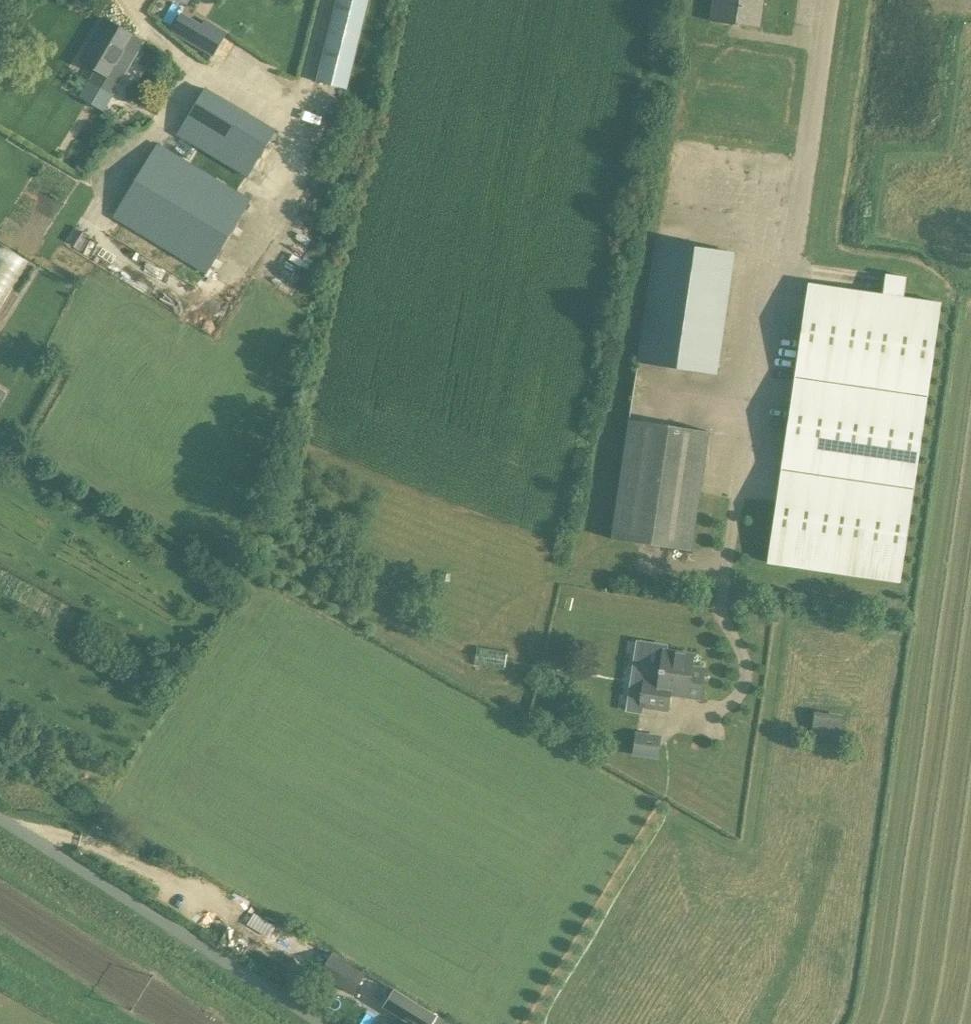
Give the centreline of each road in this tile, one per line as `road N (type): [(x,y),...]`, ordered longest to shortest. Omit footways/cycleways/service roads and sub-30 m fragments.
road 1 (unclassified): [(325,1023),(0,819)]
road 2 (unclassified): [(831,0),(794,264)]

